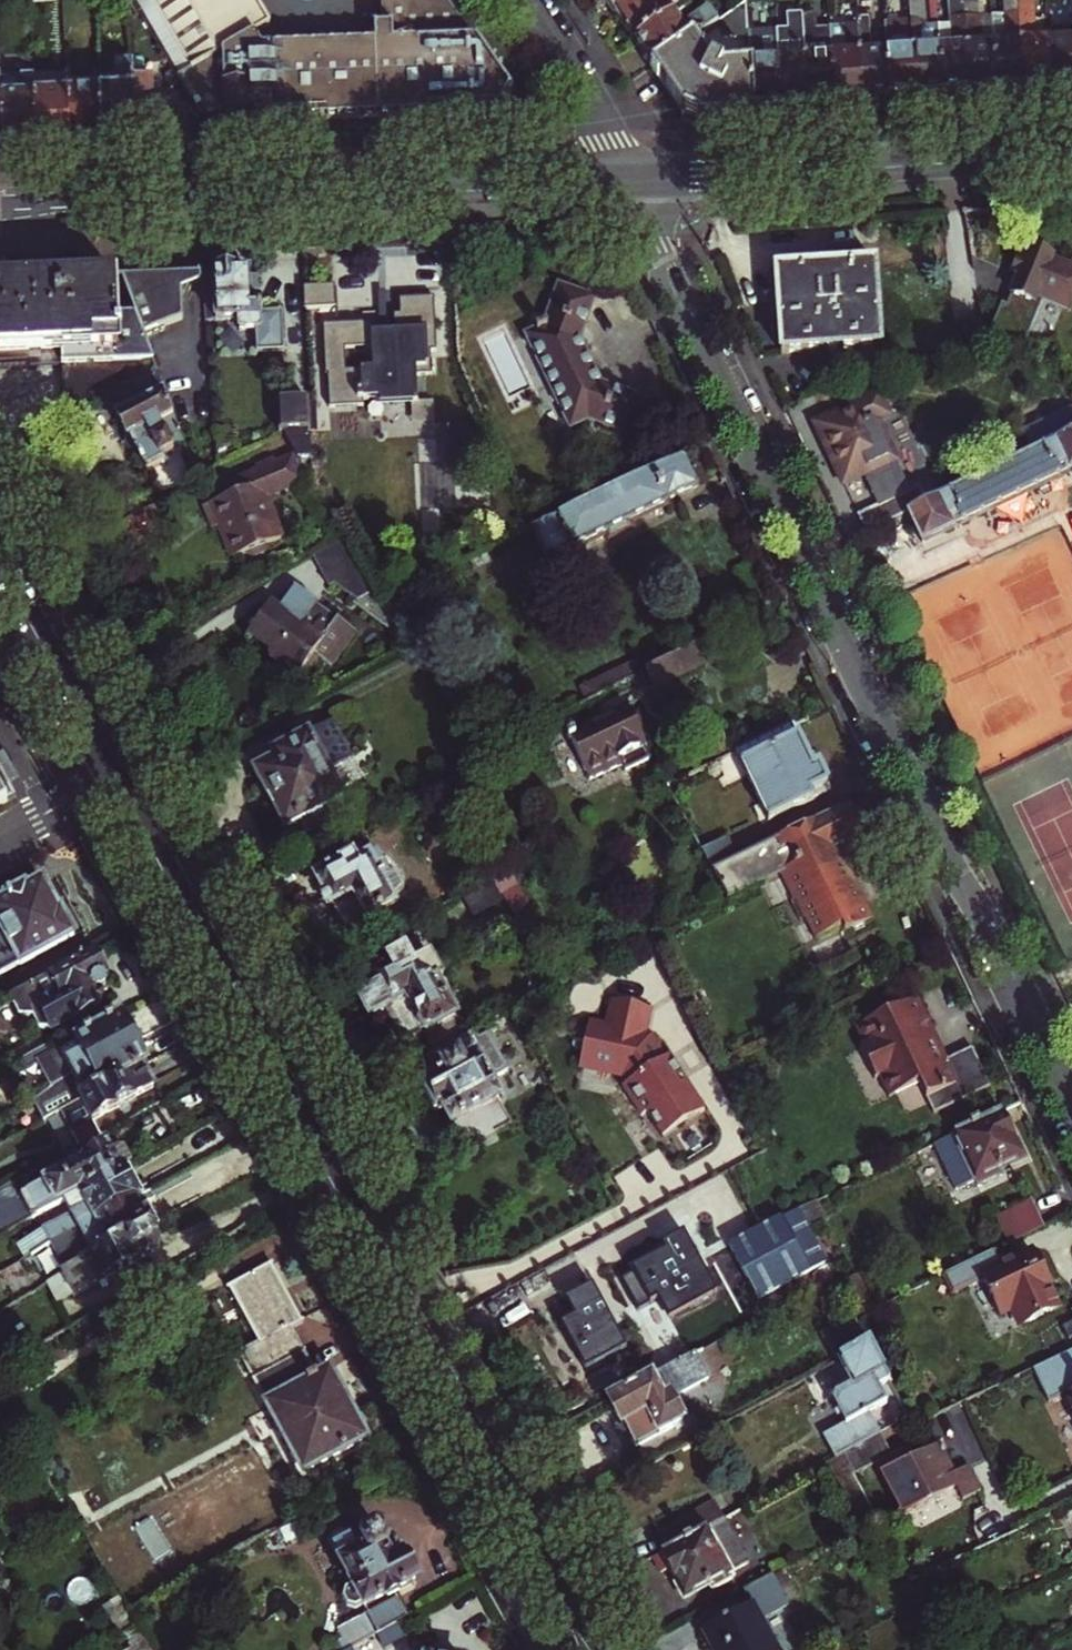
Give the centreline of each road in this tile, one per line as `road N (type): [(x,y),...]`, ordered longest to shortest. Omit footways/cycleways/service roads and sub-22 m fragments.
road 1 (primary): [(601,1649),(0,536)]
road 2 (primary): [(0,599),(567,1649)]
road 3 (residential): [(1071,1110),(629,180)]
road 4 (tertiary): [(17,212),(629,180)]
road 5 (tertiary): [(629,180),(1071,152)]
road 6 (residential): [(525,0),(596,110),(629,180)]

